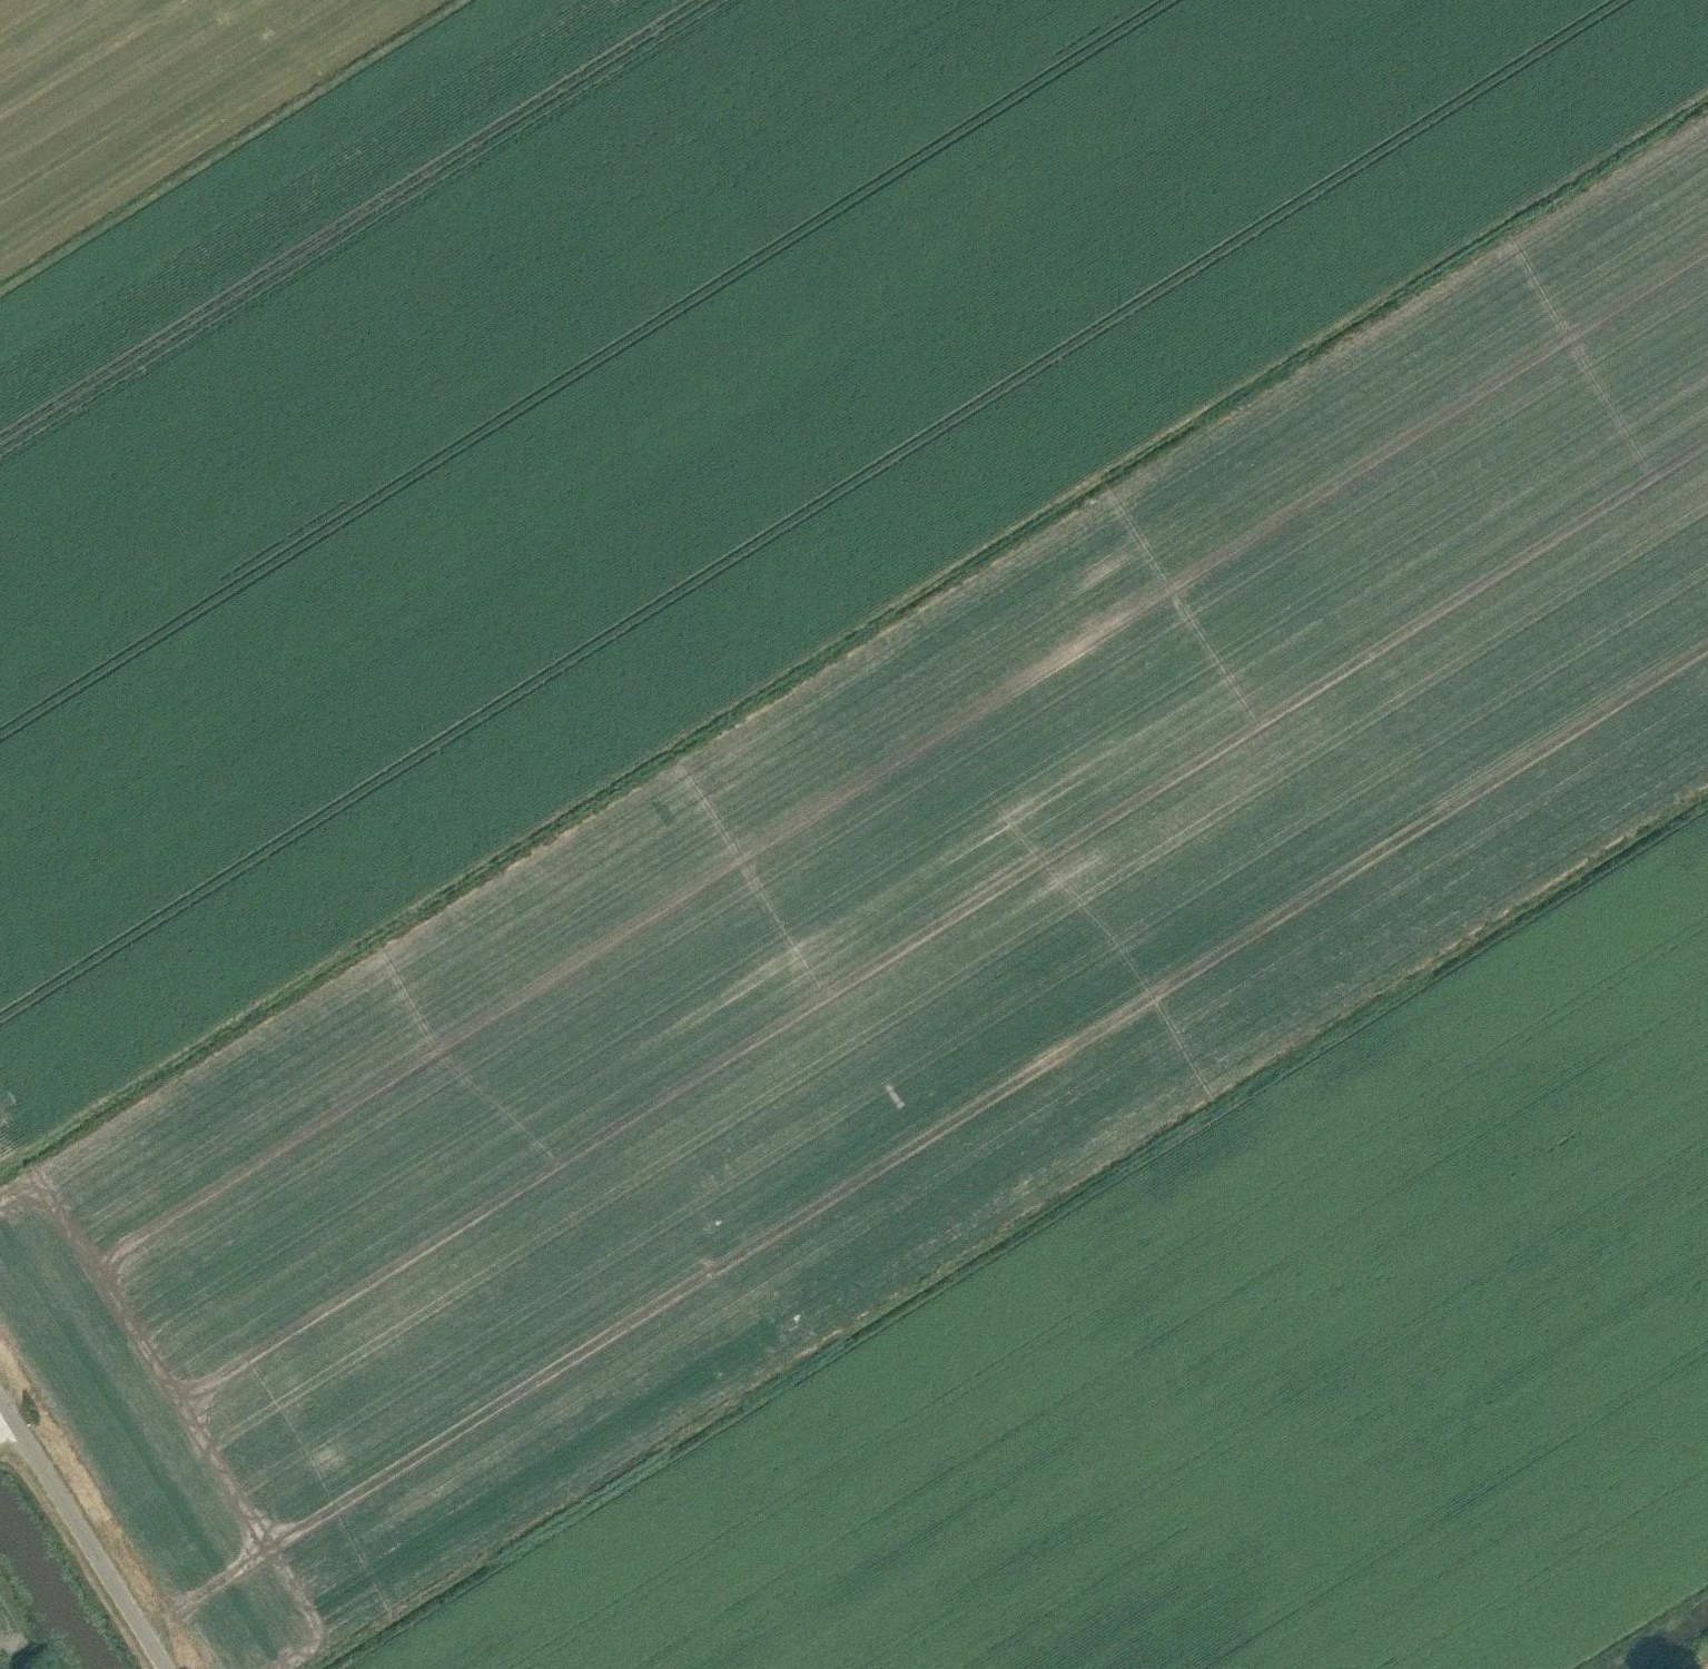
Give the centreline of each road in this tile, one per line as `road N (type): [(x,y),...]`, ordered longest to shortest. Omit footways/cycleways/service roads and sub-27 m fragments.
road 1 (unclassified): [(167,1668),(0,1396)]

